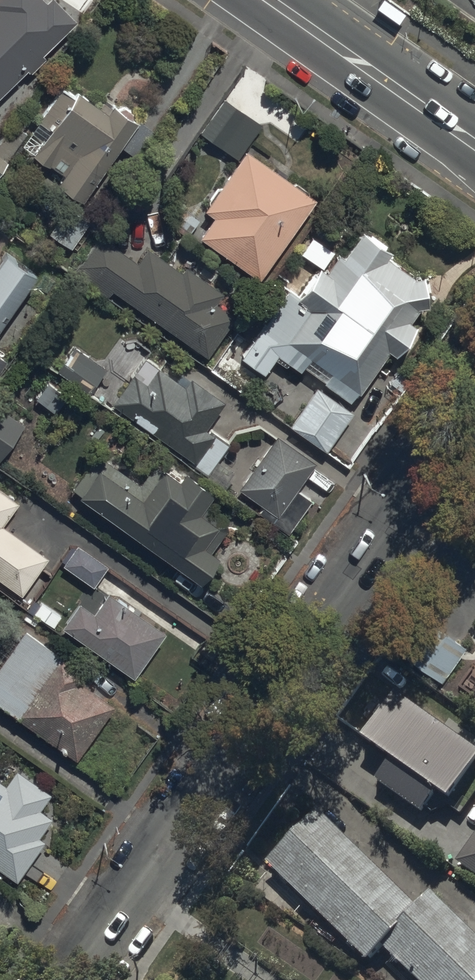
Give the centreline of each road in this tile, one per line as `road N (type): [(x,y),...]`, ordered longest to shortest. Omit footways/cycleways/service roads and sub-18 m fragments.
road 1 (residential): [(474,407),(66,979)]
road 2 (secondary): [(267,0),(474,148)]

